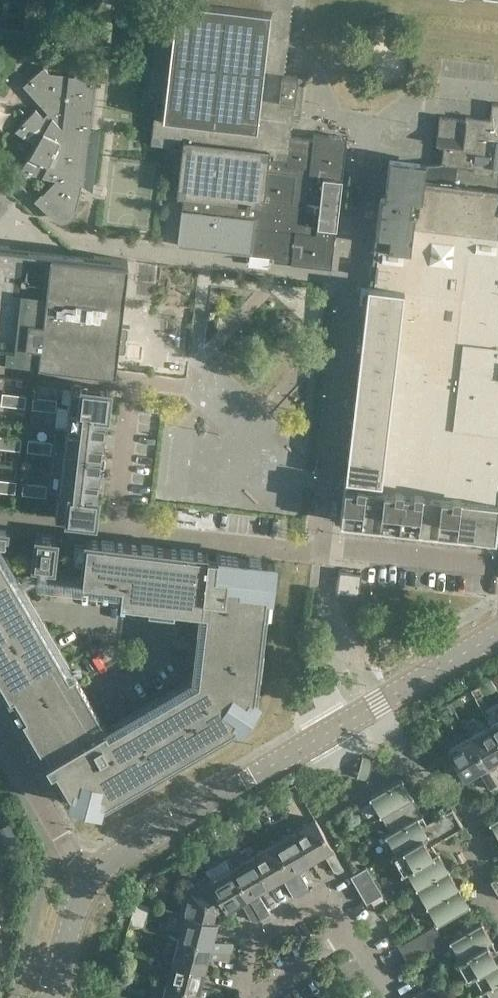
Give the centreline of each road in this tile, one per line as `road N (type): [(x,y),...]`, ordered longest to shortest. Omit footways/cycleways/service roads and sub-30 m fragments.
road 1 (residential): [(497,569),(326,552),(369,157)]
road 2 (tertiary): [(93,873),(497,632)]
road 3 (residential): [(246,997),(249,950),(273,923),(325,901),(342,914),(350,950),(313,969)]
road 4 (residential): [(93,873),(0,737)]
road 5 (tertiary): [(55,997),(93,873)]

